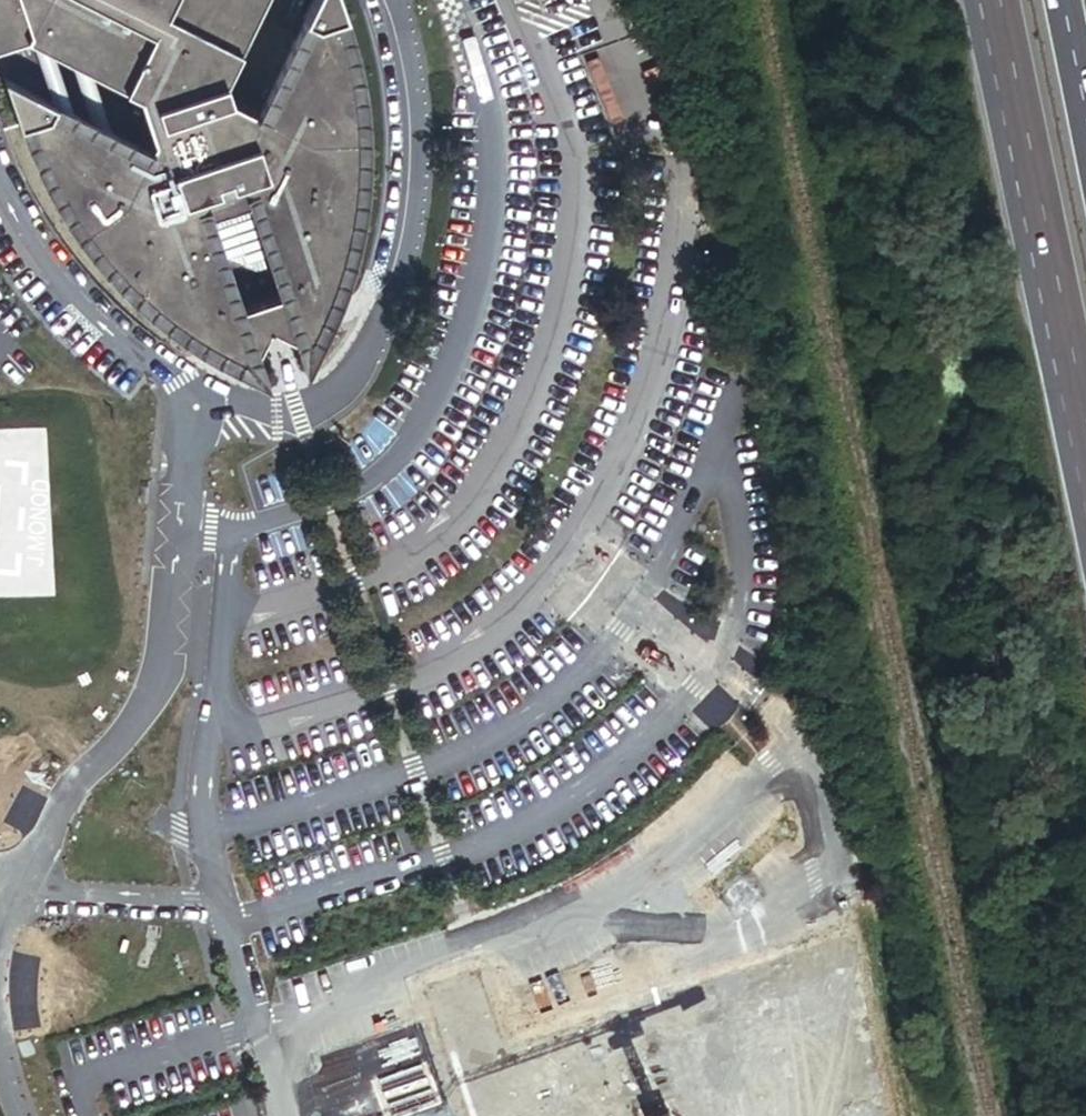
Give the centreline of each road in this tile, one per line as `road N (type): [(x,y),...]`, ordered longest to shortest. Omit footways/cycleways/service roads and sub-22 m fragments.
road 1 (trunk): [(1000,0),(1085,414)]

